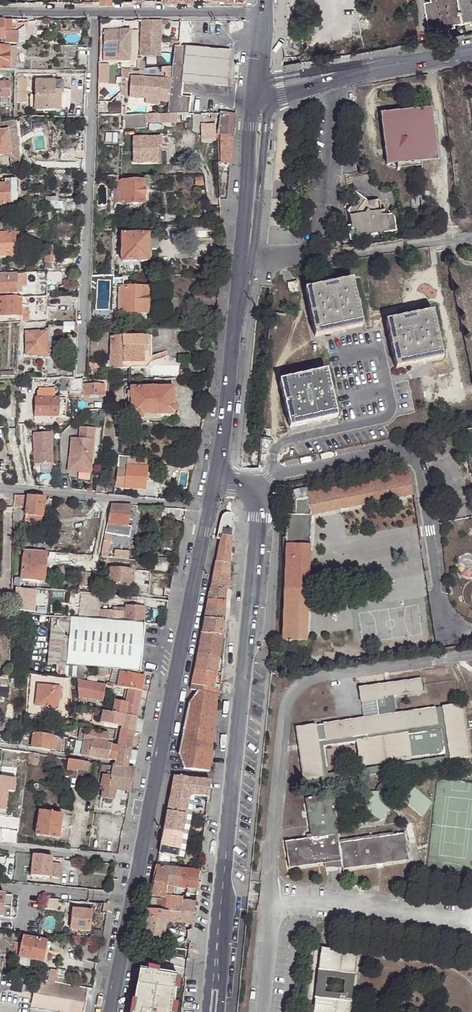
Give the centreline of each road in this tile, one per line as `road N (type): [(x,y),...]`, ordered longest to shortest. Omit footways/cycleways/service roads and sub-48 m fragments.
road 1 (residential): [(217,983),(261,523),(256,486)]
road 2 (secondary): [(254,100),(214,480)]
road 3 (residential): [(96,13),(80,374)]
road 4 (secondary): [(209,508),(137,861)]
road 5 (residential): [(256,486),(275,473),(405,453),(418,468),(441,620),(471,629)]
road 6 (residential): [(471,50),(358,68),(254,100)]
road 7 (residential): [(0,488),(209,508)]
road 8 (residential): [(264,13),(96,13)]
road 9 (secondary): [(137,861),(108,1011)]
road 10 (residential): [(0,846),(137,861)]

